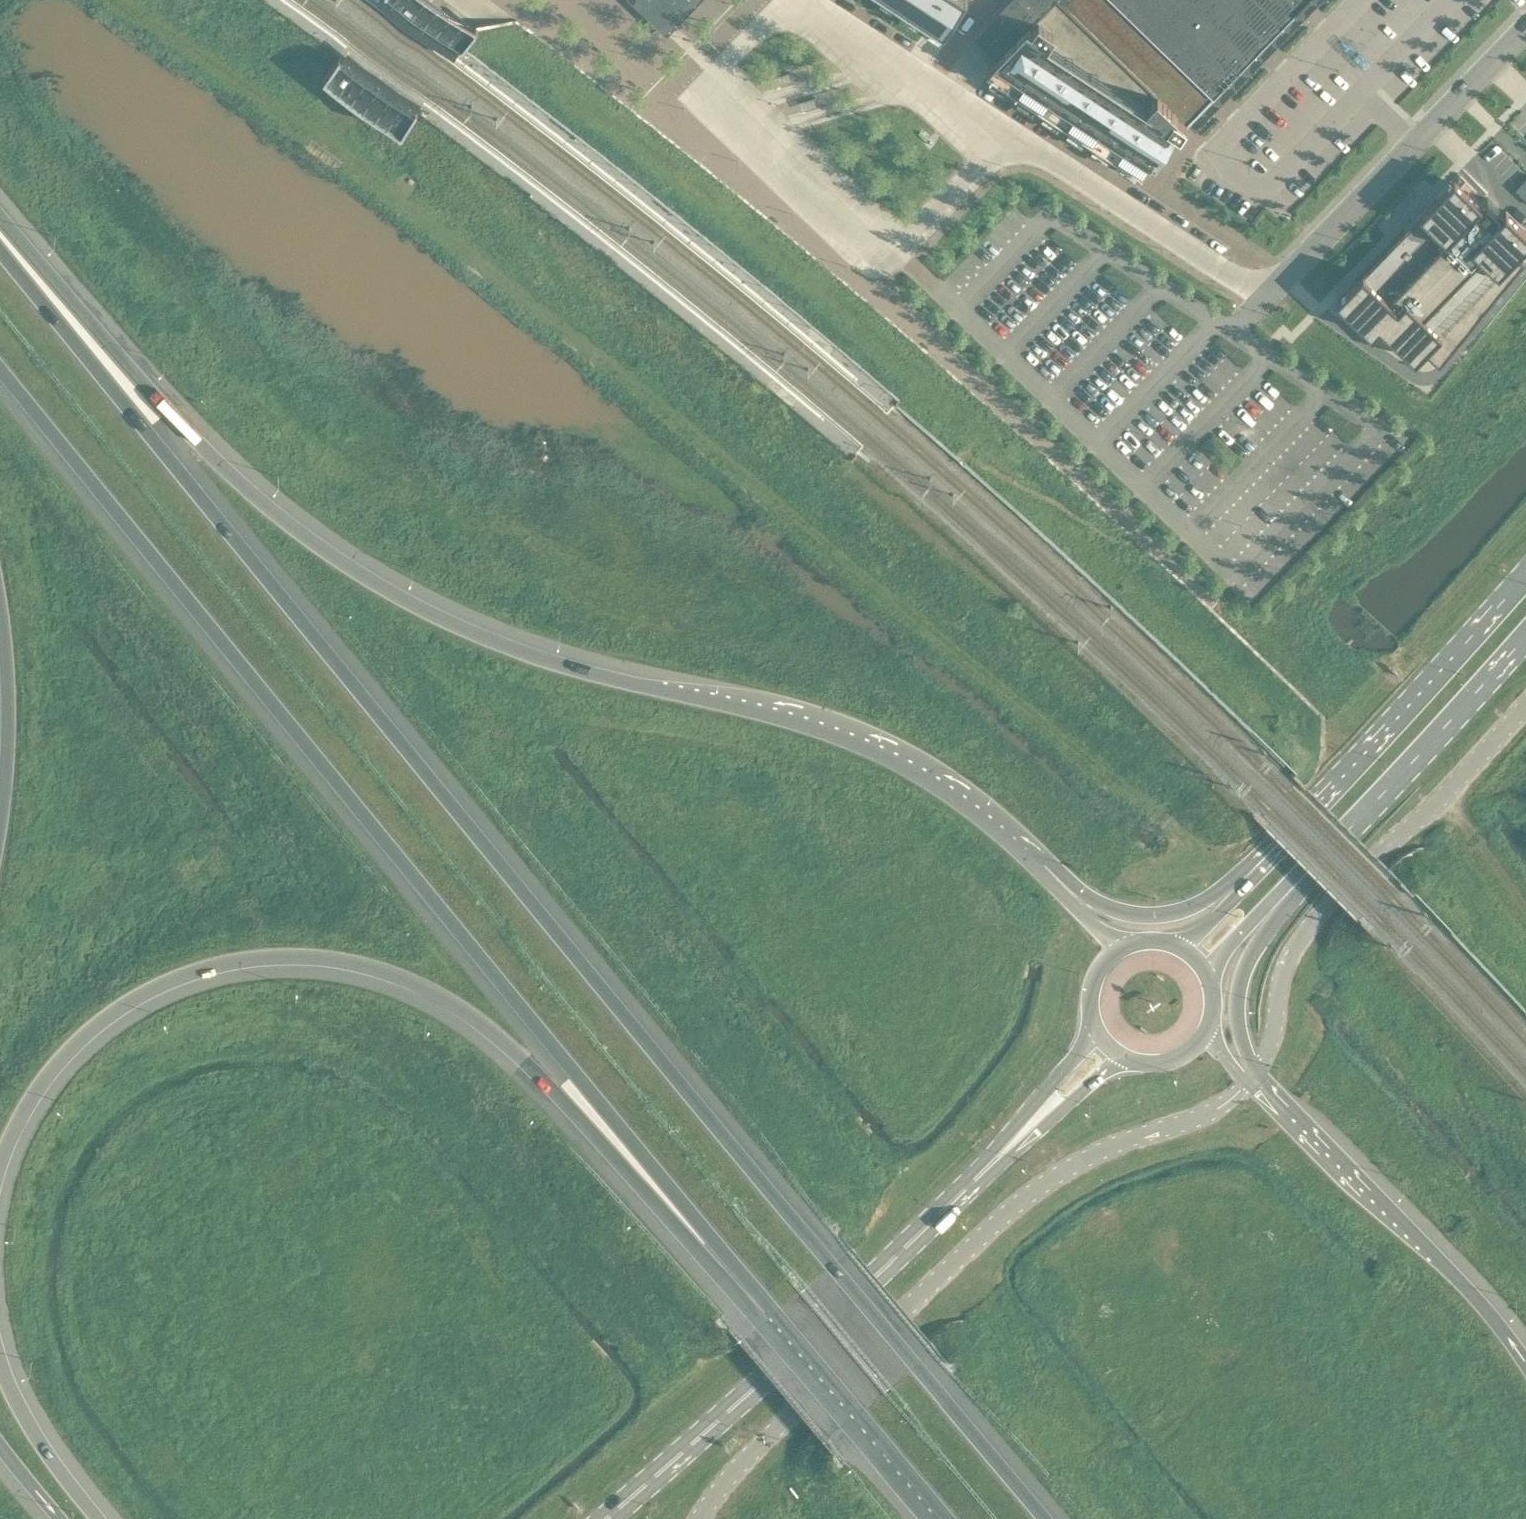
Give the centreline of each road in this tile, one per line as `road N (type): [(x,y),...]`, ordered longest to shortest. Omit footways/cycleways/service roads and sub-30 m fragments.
road 1 (trunk): [(1046,1518),(0,251)]
road 2 (trunk): [(1056,888),(955,797),(883,755),(805,725),(546,660),(428,612),(341,563),(221,466),(0,217)]
road 3 (trunk): [(0,369),(767,1306)]
road 4 (trunk): [(0,1164),(23,1112),(61,1059),(140,995),(242,960),(349,961),(417,983),(479,1020),(767,1306)]
road 5 (unclassified): [(700,1518),(750,1455),(1026,1197),(1101,1151),(1226,1105),(1257,1070)]
road 6 (primary): [(604,1518),(1031,1124)]
road 7 (unclassified): [(1257,1070),(1275,1032),(1287,964),(1310,926),(1442,798),(1525,702)]
road 8 (trunk): [(1525,1362),(1450,1270),(1257,1070)]
road 9 (residential): [(1525,29),(1270,296)]
road 10 (primary): [(1525,581),(1282,846)]
road 11 (primary): [(1309,872),(1525,635)]
road 12 (residential): [(1270,296),(1019,140)]
road 13 (trunk): [(767,1306),(946,1518)]
road 14 (trunk): [(1282,846),(1176,914),(1119,913),(1056,888)]
road 15 (trunk): [(1257,1070),(1238,1022),(1243,977),(1309,872)]
road 16 (trunk): [(0,609),(8,703),(0,827)]
road 17 (residential): [(901,248),(884,250),(748,130)]
road 18 (trunk): [(100,1518),(34,1431),(0,1363)]
road 19 (residential): [(901,248),(991,152),(1019,140)]
road 20 (residential): [(1019,140),(891,62)]
road 21 (primary): [(1282,846),(1177,946)]
road 22 (primary): [(1203,967),(1309,872)]
road 23 (track): [(1525,906),(1442,798)]

